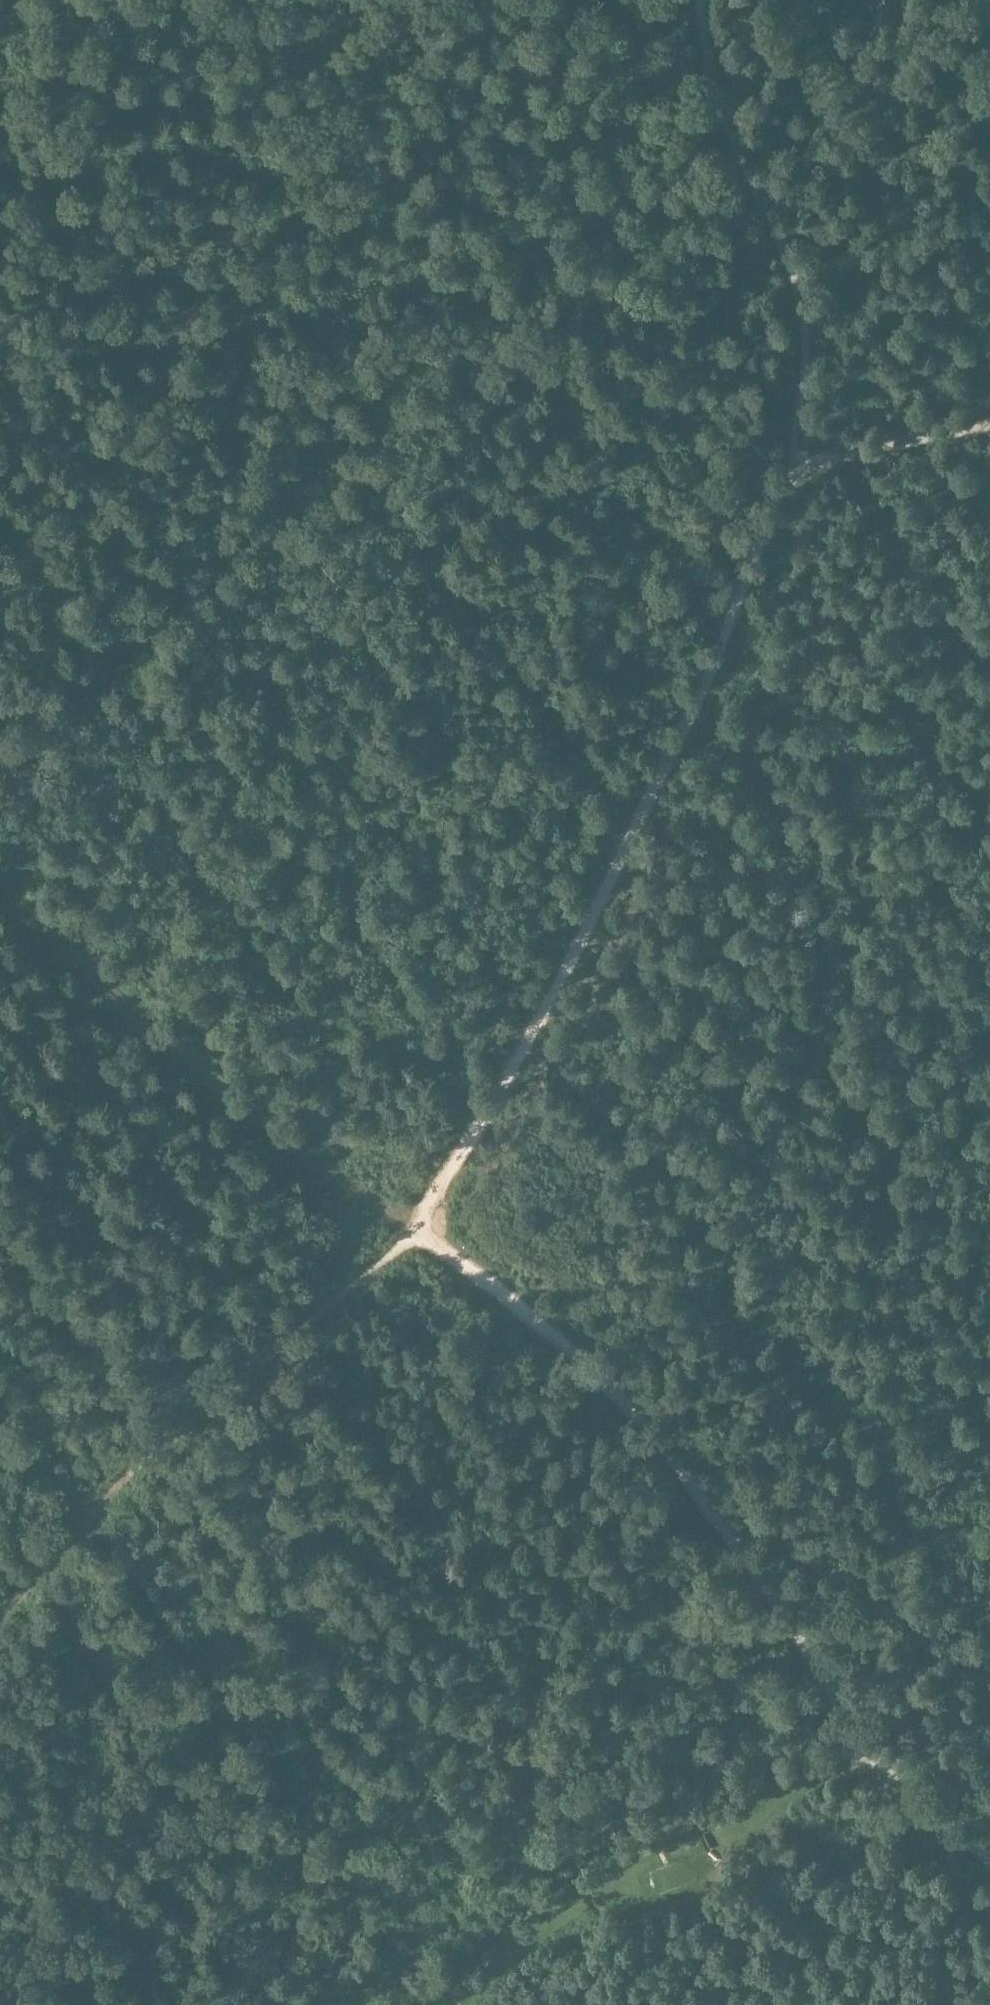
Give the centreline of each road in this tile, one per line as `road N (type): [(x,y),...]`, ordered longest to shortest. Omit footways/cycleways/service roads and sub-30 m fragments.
road 1 (track): [(412,1227),(487,1106),(634,818),(782,475),(805,456),(989,424)]
road 2 (track): [(412,1227),(529,1314),(637,1417),(865,1731),(989,1861)]
road 3 (track): [(0,1615),(144,1459),(412,1227)]
road 4 (track): [(0,877),(233,1096),(412,1227)]
road 5 (track): [(457,2004),(599,1887),(751,1823),(865,1731)]
road 6 (track): [(791,464),(804,362),(799,292),(724,127),(695,0)]

